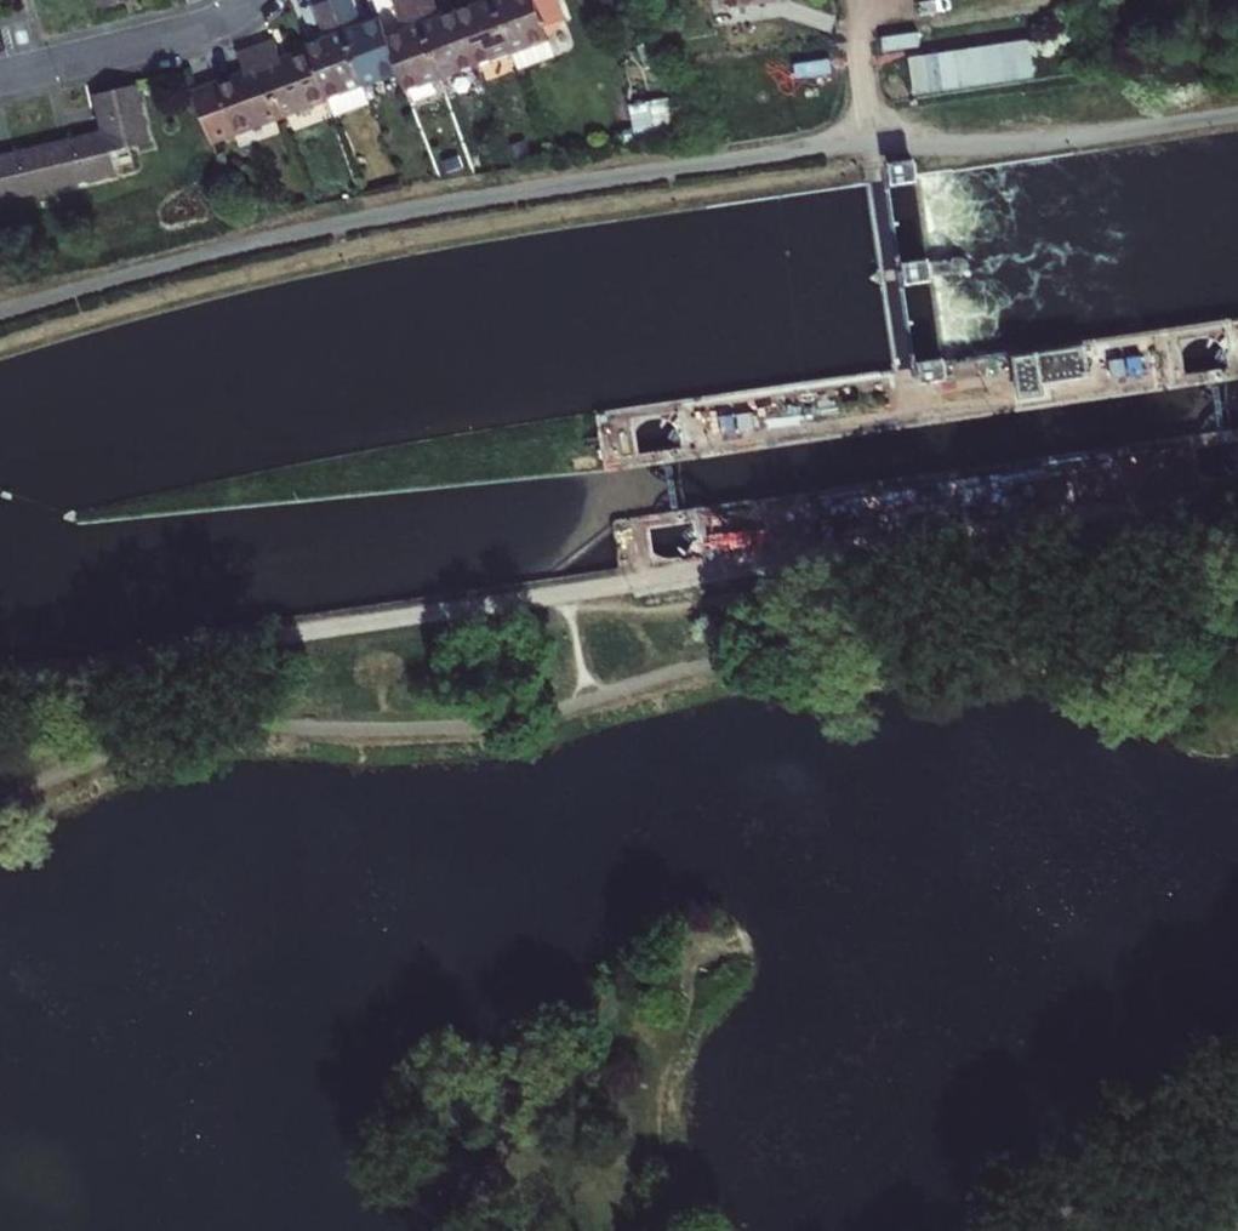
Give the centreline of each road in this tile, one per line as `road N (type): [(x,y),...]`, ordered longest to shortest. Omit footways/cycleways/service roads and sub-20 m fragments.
road 1 (residential): [(0,318),(241,250),(435,207),(858,144),(1023,143),(1237,114)]
road 2 (residential): [(0,77),(163,38)]

